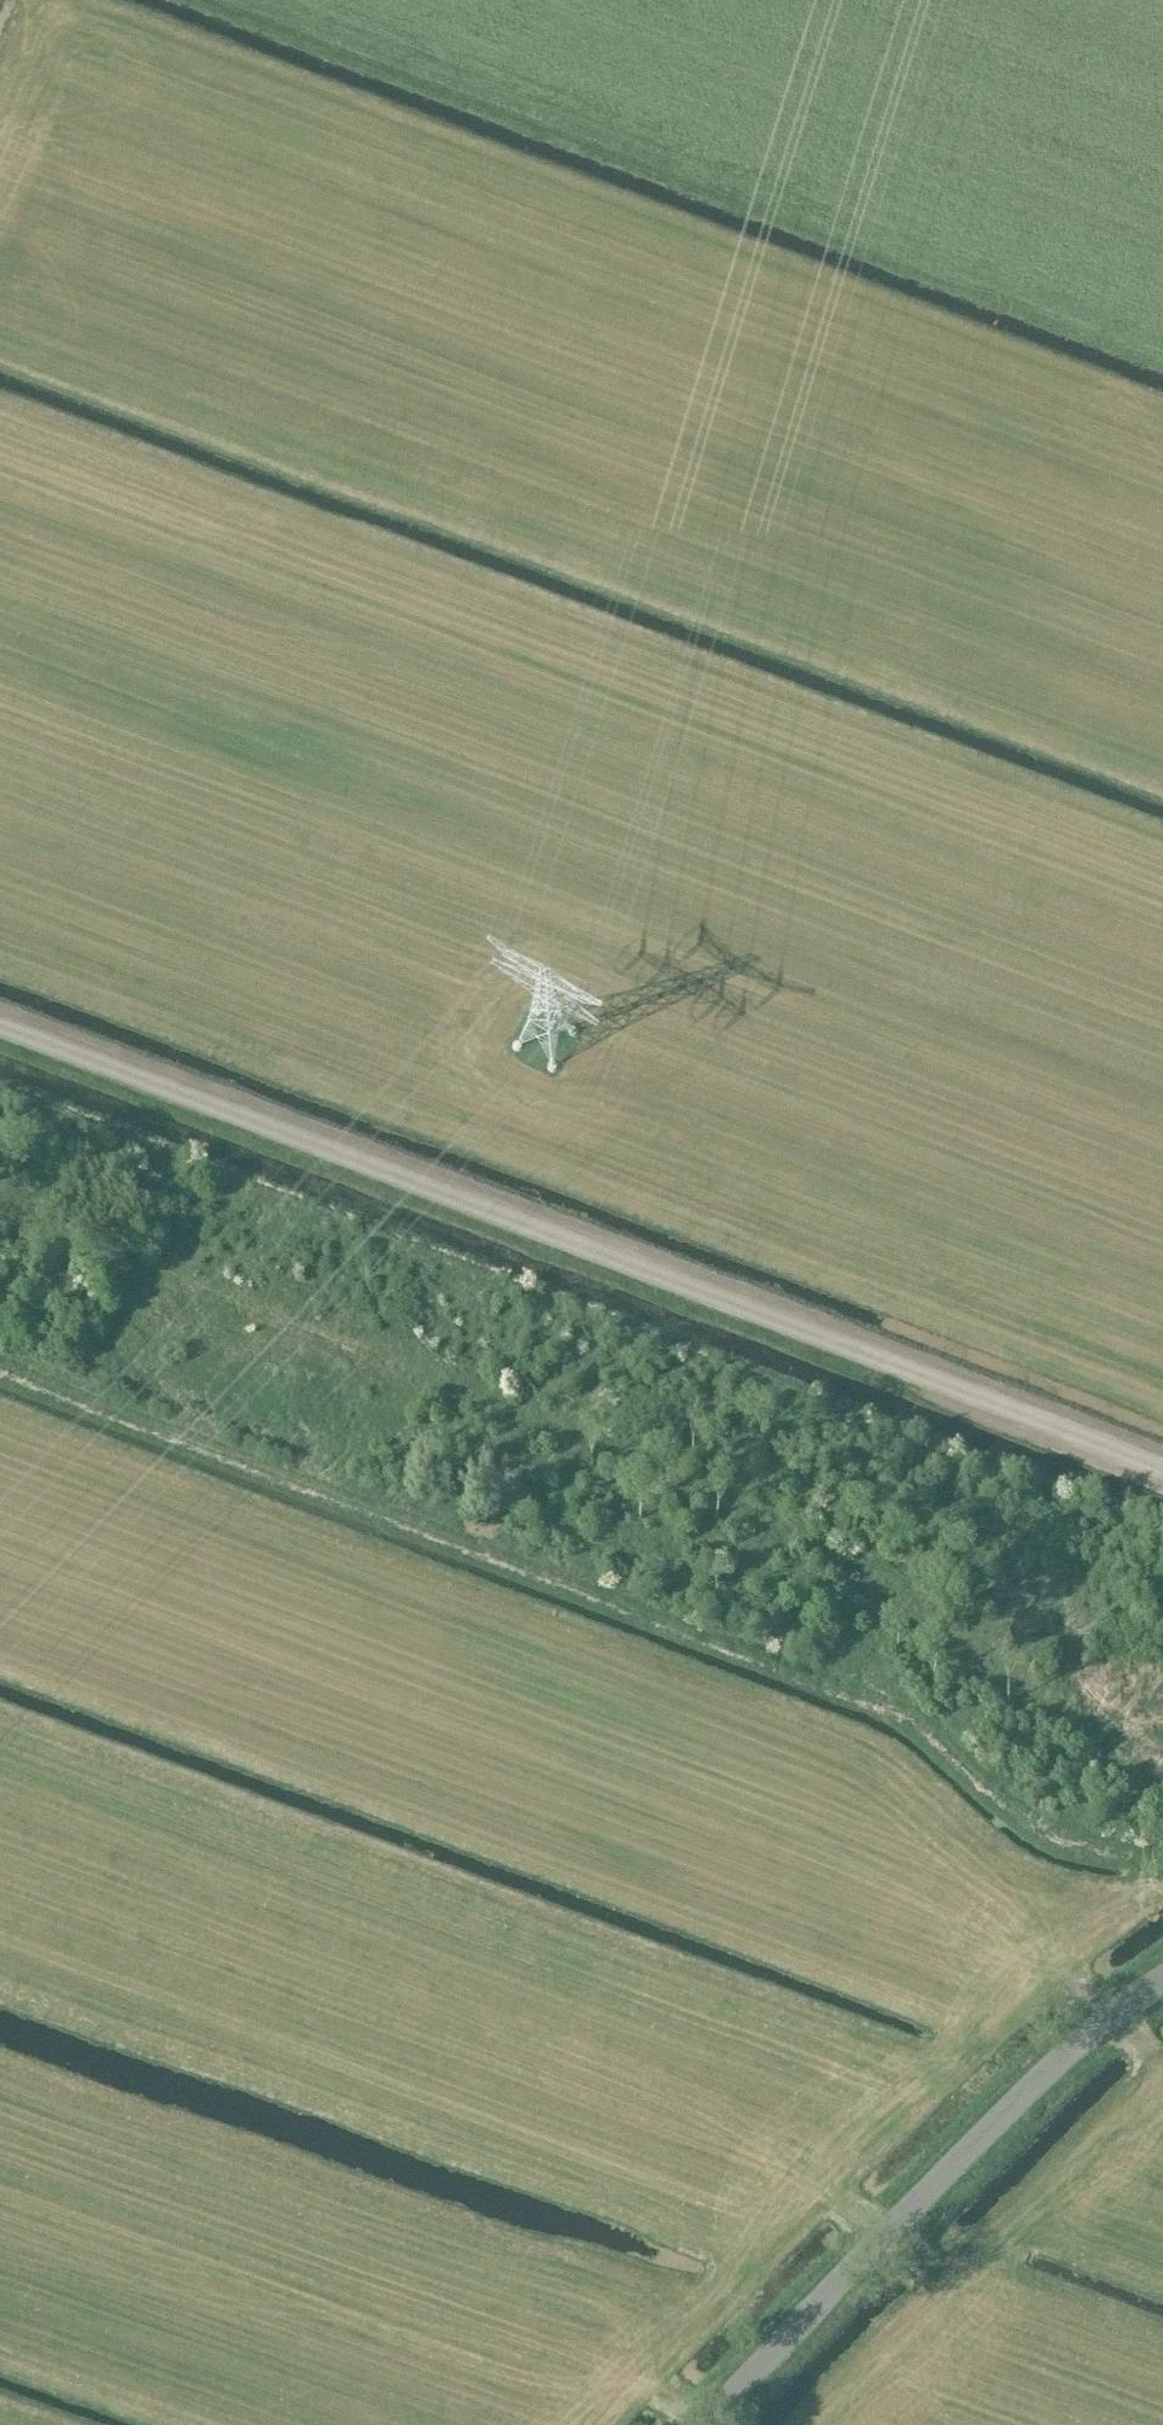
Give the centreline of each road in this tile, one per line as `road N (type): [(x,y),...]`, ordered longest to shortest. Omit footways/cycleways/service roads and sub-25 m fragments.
road 1 (unclassified): [(1162,1469),(0,1033)]
road 2 (tertiary): [(714,2424),(936,2179),(1162,1980)]

